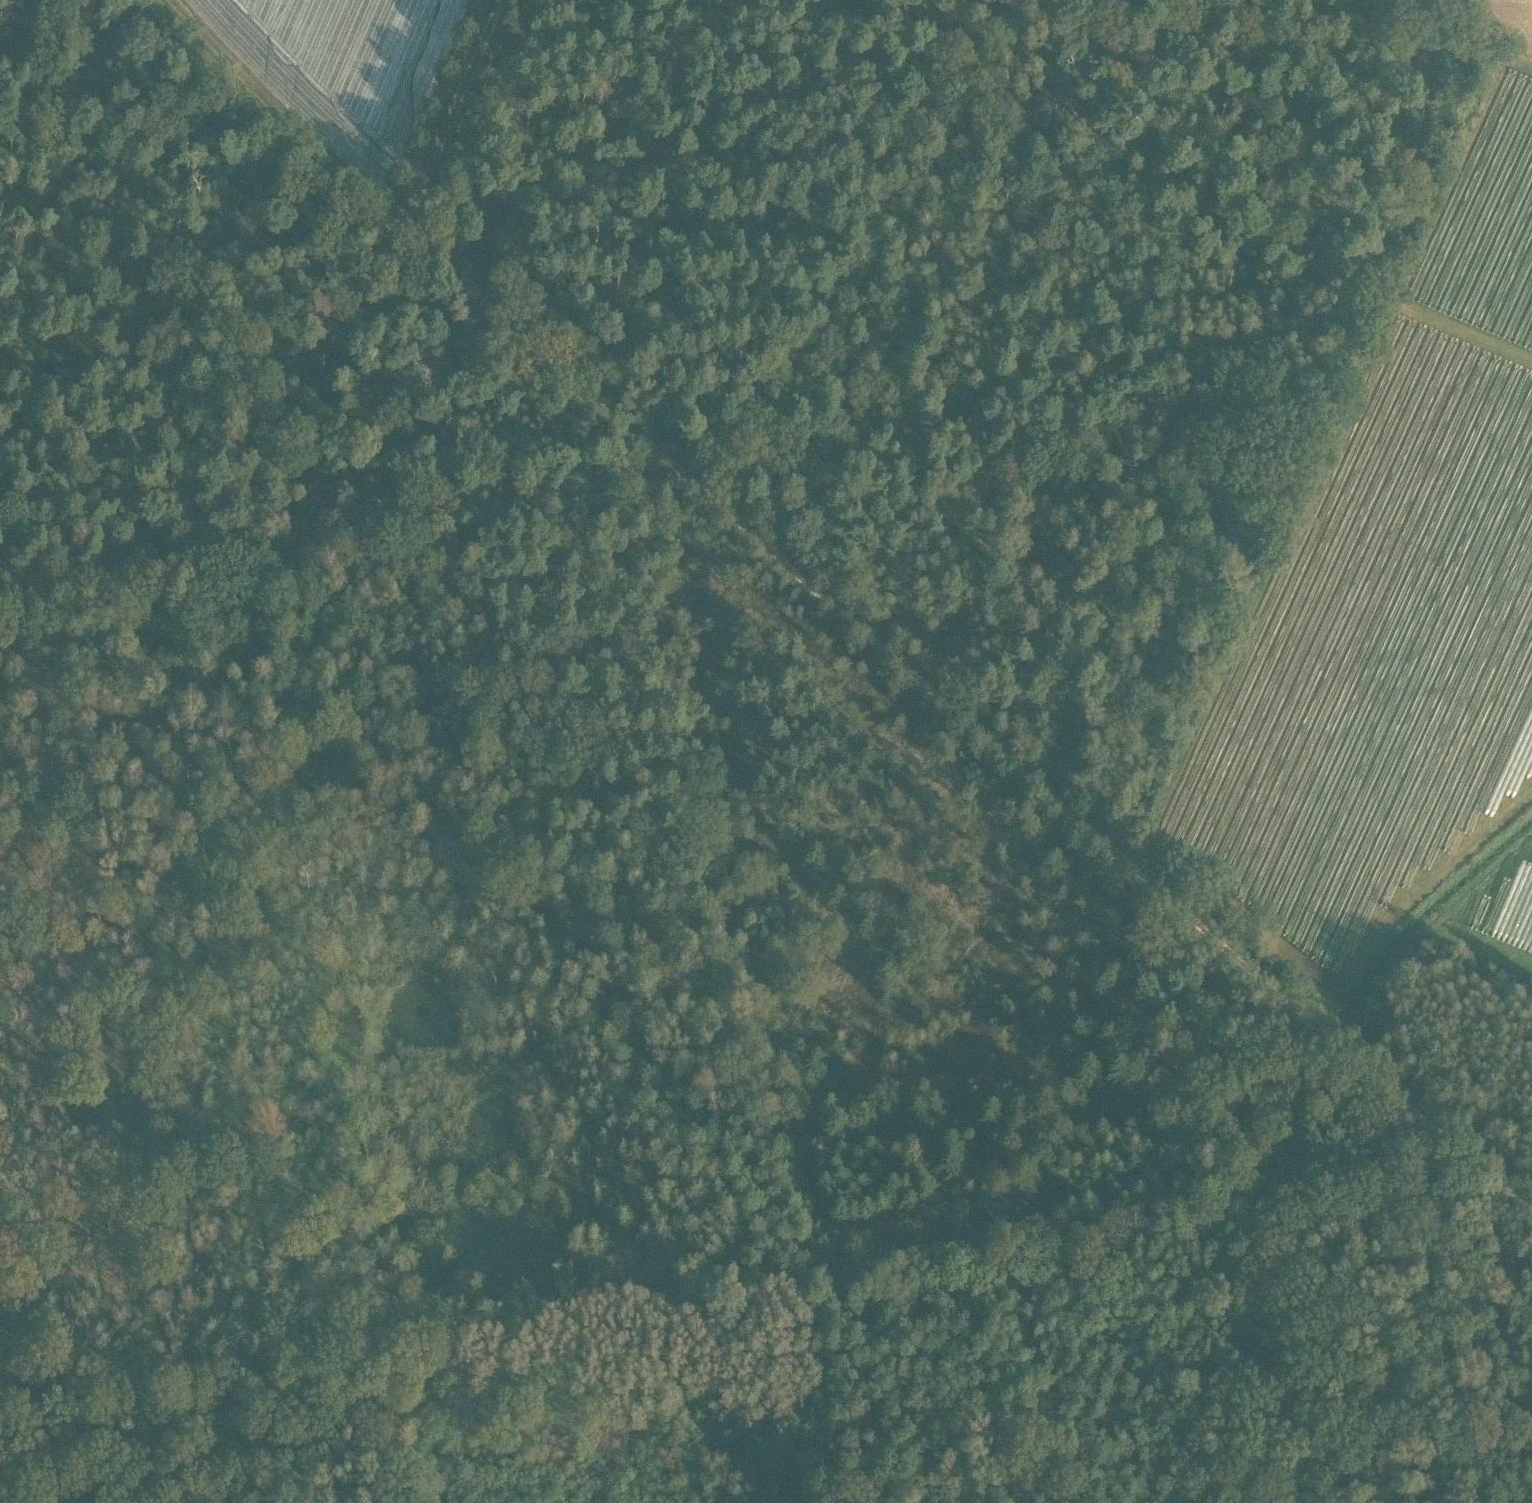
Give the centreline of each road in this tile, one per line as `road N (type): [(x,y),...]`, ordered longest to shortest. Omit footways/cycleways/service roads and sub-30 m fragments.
road 1 (track): [(688,483),(1531,1213)]
road 2 (track): [(1385,0),(1404,118),(1400,183),(1367,286),(1142,314),(1000,346),(857,421),(688,483)]
road 3 (track): [(0,606),(688,483)]
road 4 (track): [(688,483),(392,227)]
road 5 (track): [(392,227),(200,66),(149,0)]
road 6 (track): [(392,227),(492,0)]
road 7 (track): [(1531,367),(1403,313),(1367,286)]

